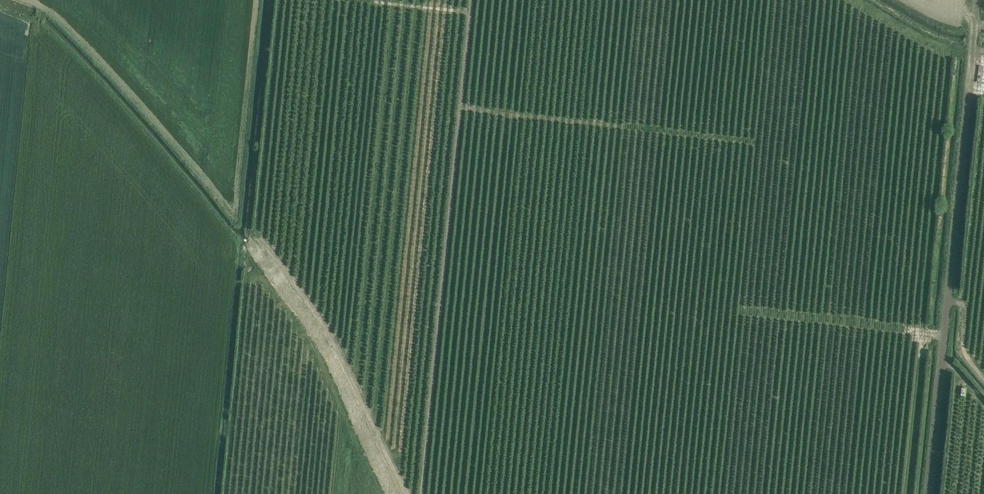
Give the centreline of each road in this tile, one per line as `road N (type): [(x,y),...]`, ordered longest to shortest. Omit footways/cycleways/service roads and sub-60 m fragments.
road 1 (unclassified): [(927,493),(977,0)]
road 2 (track): [(408,493),(334,344),(262,241)]

